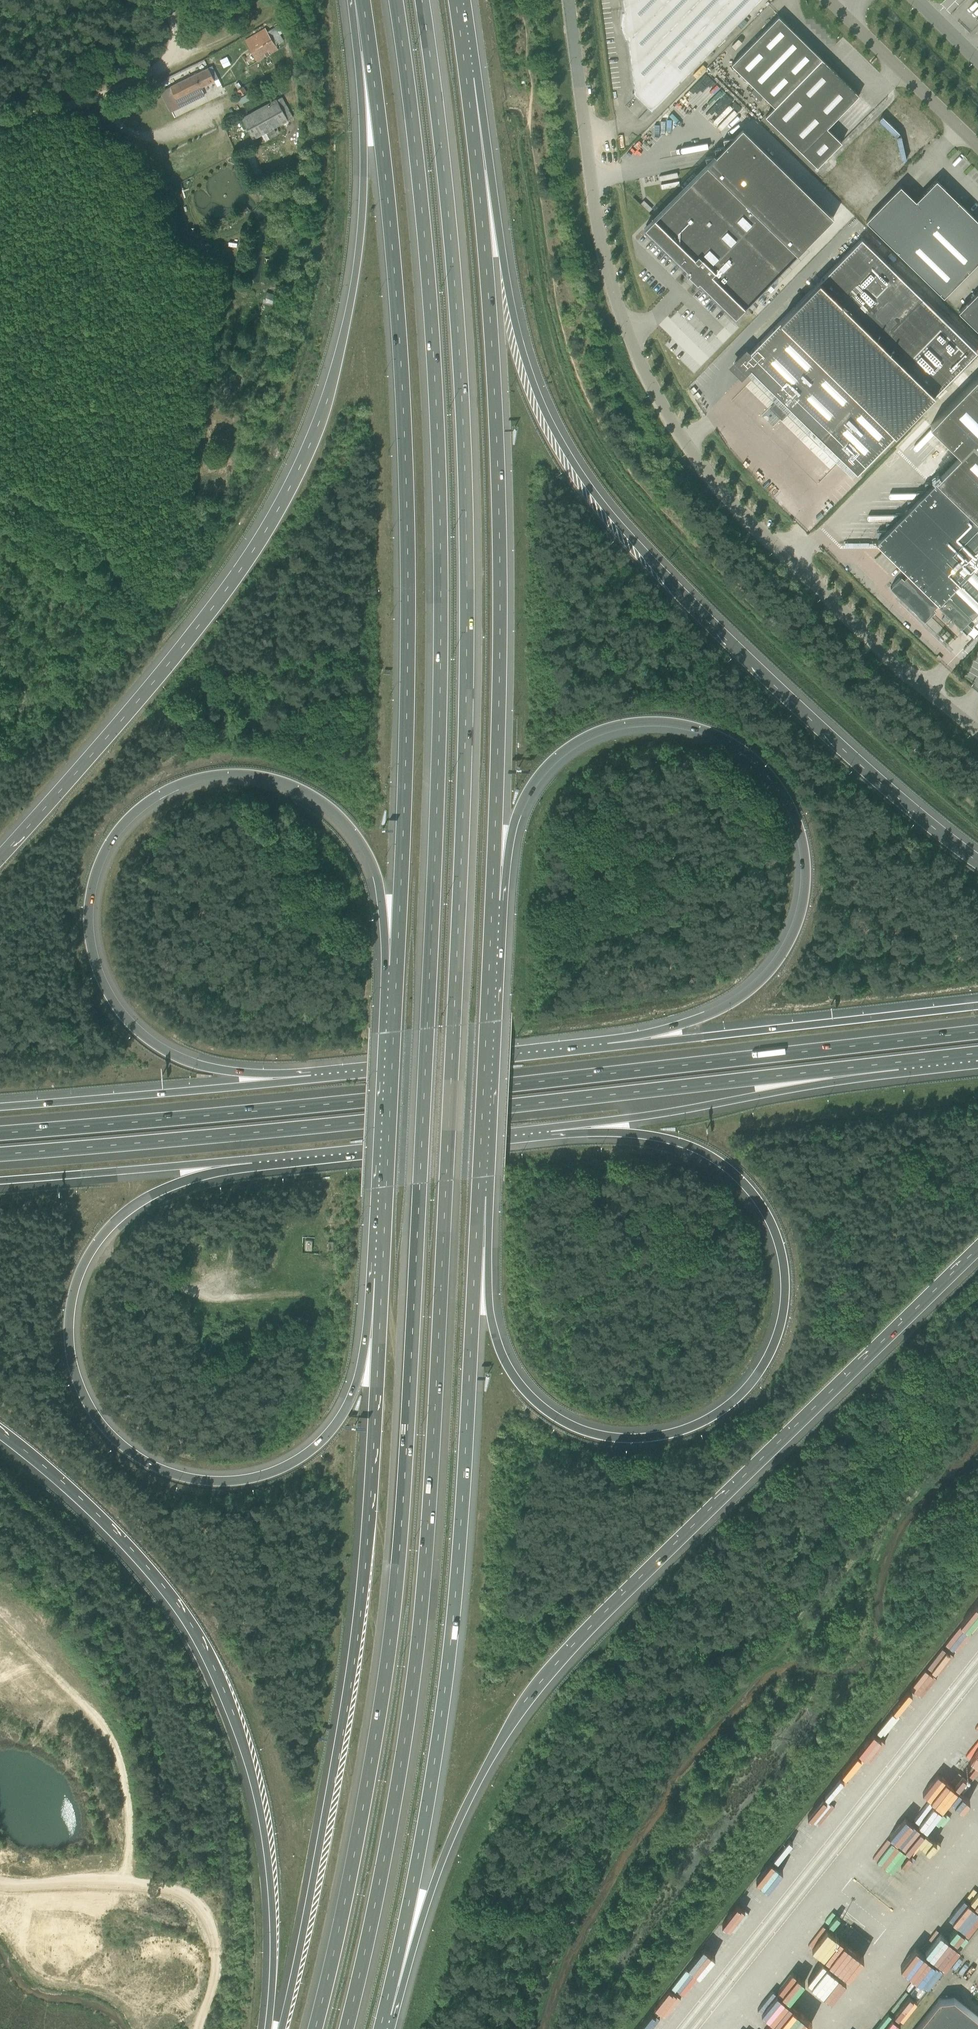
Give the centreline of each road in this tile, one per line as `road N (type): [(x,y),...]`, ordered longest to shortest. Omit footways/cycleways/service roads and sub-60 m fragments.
road 1 (motorway): [(395,0),(426,258),(438,451),(437,787),(399,1547),(375,1739),(314,2028)]
road 2 (motorway): [(347,2028),(386,1863),(420,1646),(464,793),(463,445),(452,260),(420,0)]
road 3 (motorway): [(977,862),(850,757),(703,616),(598,500),(552,430),(522,356),(463,58)]
road 4 (motorway): [(384,2017),(468,1800),(527,1702),(977,1251)]
road 5 (motorway): [(977,1031),(0,1132)]
road 6 (motorway): [(361,0),(357,263),(333,378),(300,468),(241,570),(184,646),(0,858)]
road 7 (motorway): [(362,0),(405,453),(397,967)]
road 8 (motorway): [(0,1153),(903,1065)]
road 9 (motorway): [(551,1129),(631,1132),(691,1146),(726,1168),(763,1209),(783,1267),(779,1328),(761,1368),(724,1407),(672,1433),(617,1437),(575,1426),(538,1403),(514,1376),(495,1333),(481,1176)]
road 10 (unclassified): [(977,733),(707,481),(670,427),(621,322),(593,206),(566,0)]
road 11 (motorway): [(384,2017),(423,1848),(454,1643),(481,1176)]
road 12 (motorway): [(495,901),(496,440),(463,58)]
road 13 (motorway): [(316,1077),(204,1067),(130,1025),(94,962),(87,926),(99,862),(123,822),(154,797),(202,778),(257,775),(306,791),(368,856),(397,967)]
road 14 (motorway): [(382,1279),(350,1399),(303,1456),(268,1474),(212,1481),(172,1473),(124,1448),(87,1403),(73,1368),(68,1328),(78,1274),(104,1232),(145,1198),(254,1161)]
road 15 (motorway): [(495,901),(525,794),(546,764),(604,727),(675,723),(708,731),(767,771),(787,799),(805,864),(804,896),(783,950),(735,1003),(604,1045)]
road 16 (motorway): [(382,1279),(356,1651),(285,2028)]
road 17 (track): [(531,2028),(564,1938),(659,1784),(977,1425)]
road 18 (motorway): [(0,1428),(79,1488),(140,1549),(211,1645),(261,1773),(276,1870),(271,2028)]
road 19 (motorway): [(977,1004),(604,1045)]
road 20 (motorway): [(551,1129),(728,1103),(903,1065)]
road 21 (track): [(0,1875),(166,1881),(200,1896),(216,1928),(221,1966),(205,2028)]
road 22 (motorway): [(316,1077),(0,1103)]
road 23 (motorway): [(397,967),(382,1279)]
road 24 (motorway): [(254,1161),(551,1129)]
road 25 (track): [(0,1630),(95,1717),(130,1813),(126,1880)]
road 26 (track): [(0,121),(103,94),(273,16)]
road 27 (motorway): [(604,1045),(316,1077)]
road 28 (motorway): [(481,1176),(495,901)]
road 29 (motorway): [(0,1180),(254,1161)]
road 30 (unclassified): [(826,0),(977,148)]

